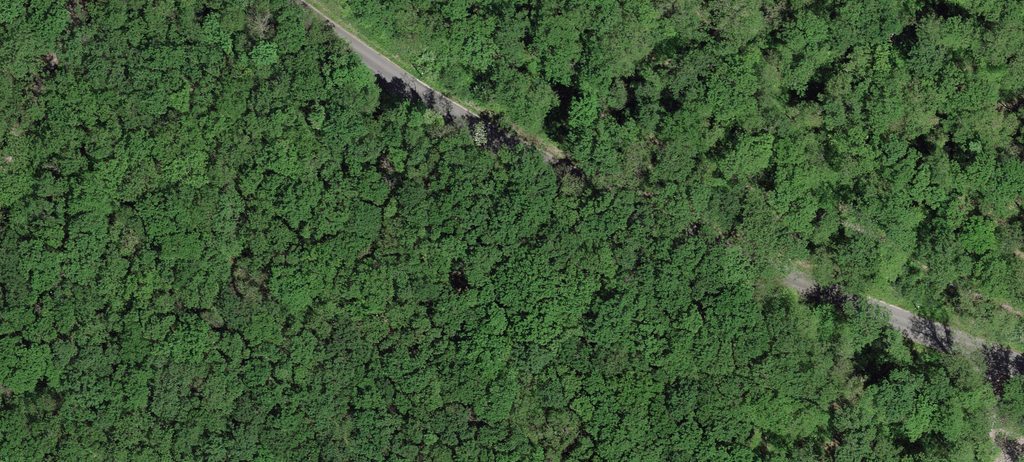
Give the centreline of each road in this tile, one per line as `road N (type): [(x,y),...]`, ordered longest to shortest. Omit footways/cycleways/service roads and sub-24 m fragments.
road 1 (unclassified): [(283,0),(395,81),(561,176),(730,257),(1023,366)]
road 2 (track): [(81,0),(0,174)]

